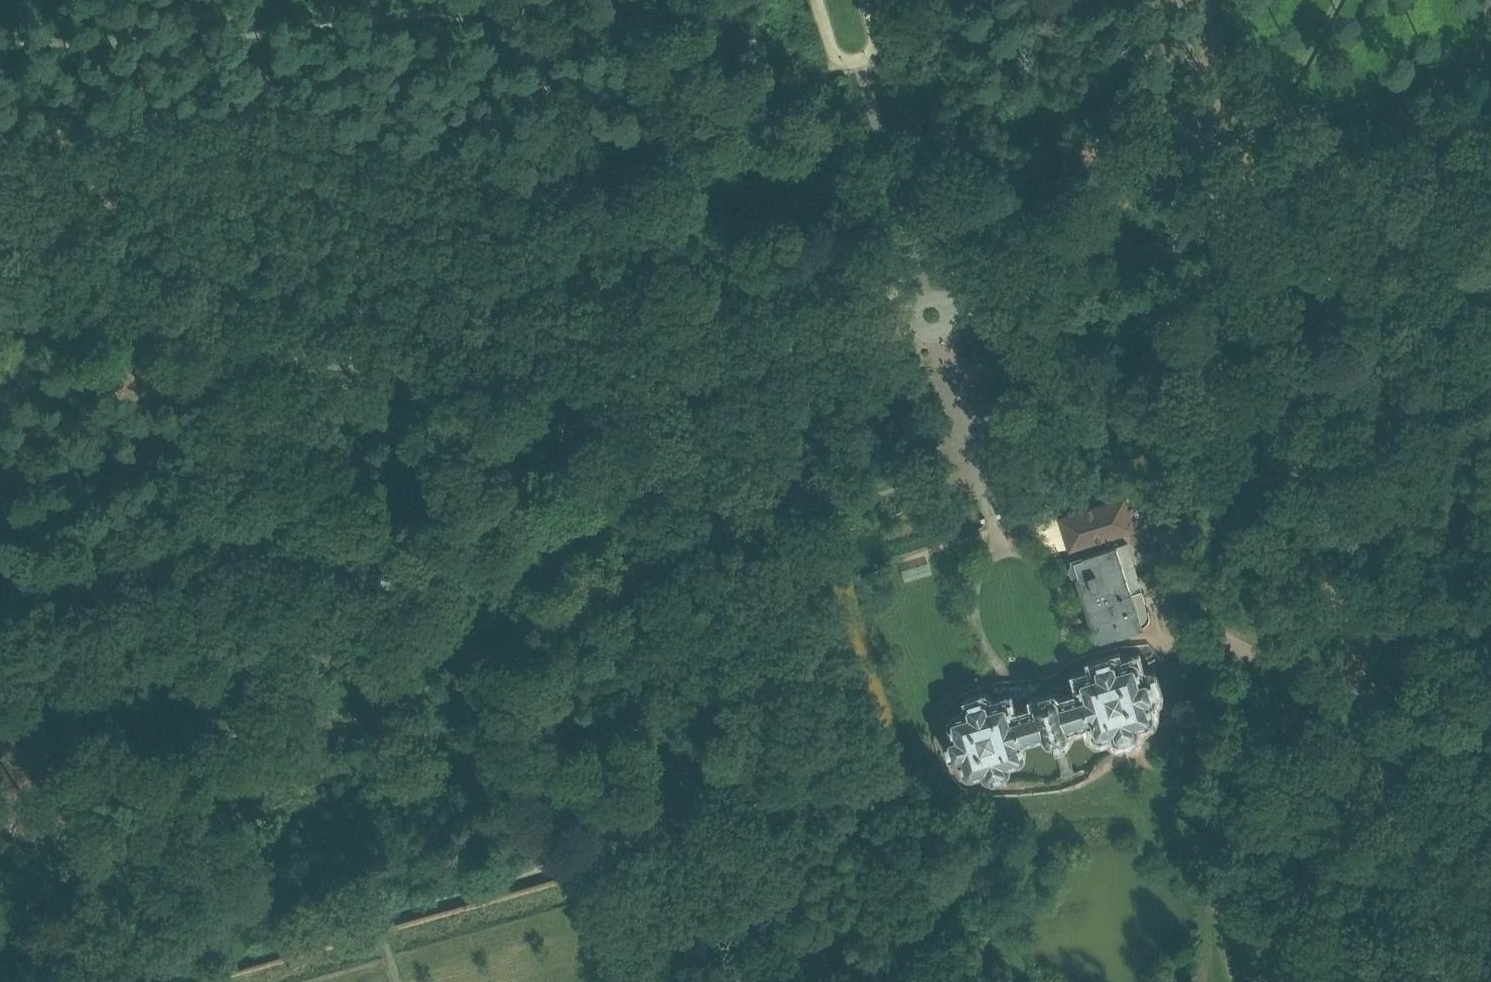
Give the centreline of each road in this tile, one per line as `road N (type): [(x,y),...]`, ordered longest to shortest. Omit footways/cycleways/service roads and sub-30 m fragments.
road 1 (unclassified): [(642,399),(0,323)]
road 2 (unclassified): [(932,316),(1490,152)]
road 3 (track): [(530,8),(642,399)]
road 4 (track): [(588,398),(570,418),(273,516)]
road 5 (unclassified): [(642,399),(932,316)]
road 6 (track): [(273,516),(5,589)]
road 7 (unclassified): [(932,316),(982,479)]

